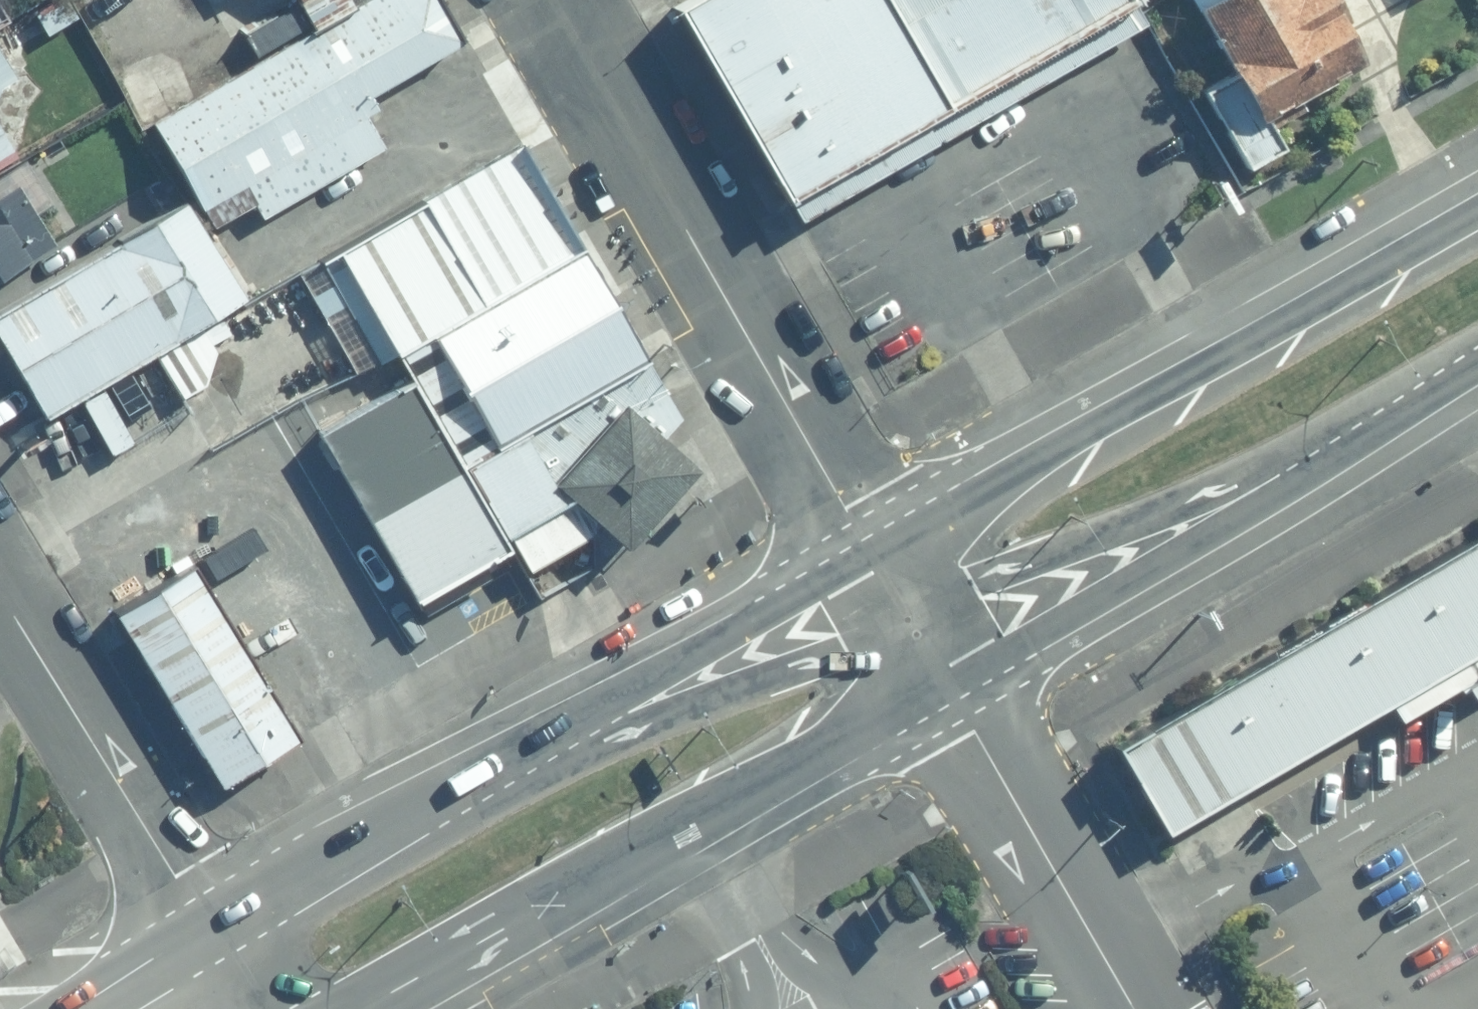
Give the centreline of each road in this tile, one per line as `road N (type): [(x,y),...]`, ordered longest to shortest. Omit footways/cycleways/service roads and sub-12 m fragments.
road 1 (primary): [(230,929),(872,559)]
road 2 (primary): [(872,559),(1477,210)]
road 3 (primary): [(942,678),(366,1008)]
road 4 (residential): [(552,0),(872,559)]
road 5 (primary): [(1477,369),(942,678)]
road 6 (residential): [(0,554),(230,929)]
road 7 (residential): [(942,678),(1132,1008)]
road 8 (primary): [(92,1008),(230,929)]
road 9 (primary): [(872,559),(942,678)]

